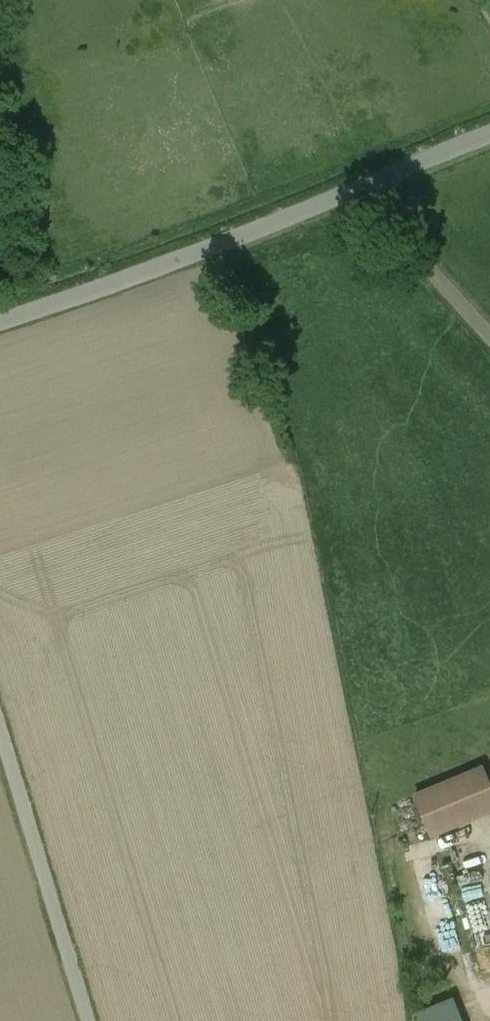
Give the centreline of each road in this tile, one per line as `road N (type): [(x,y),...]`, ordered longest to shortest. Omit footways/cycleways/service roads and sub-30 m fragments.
road 1 (unclassified): [(489,135),(228,246),(0,322)]
road 2 (unclassified): [(0,729),(89,1020)]

